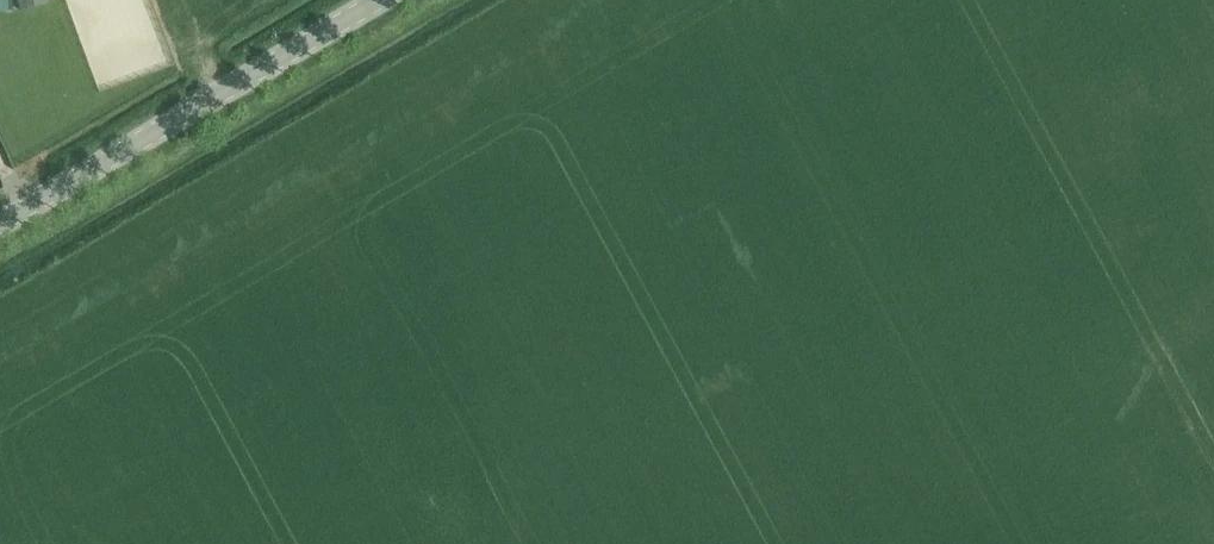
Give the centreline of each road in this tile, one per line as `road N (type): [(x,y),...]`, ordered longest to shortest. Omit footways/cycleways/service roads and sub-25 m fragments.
road 1 (unclassified): [(0,227),(384,0)]

